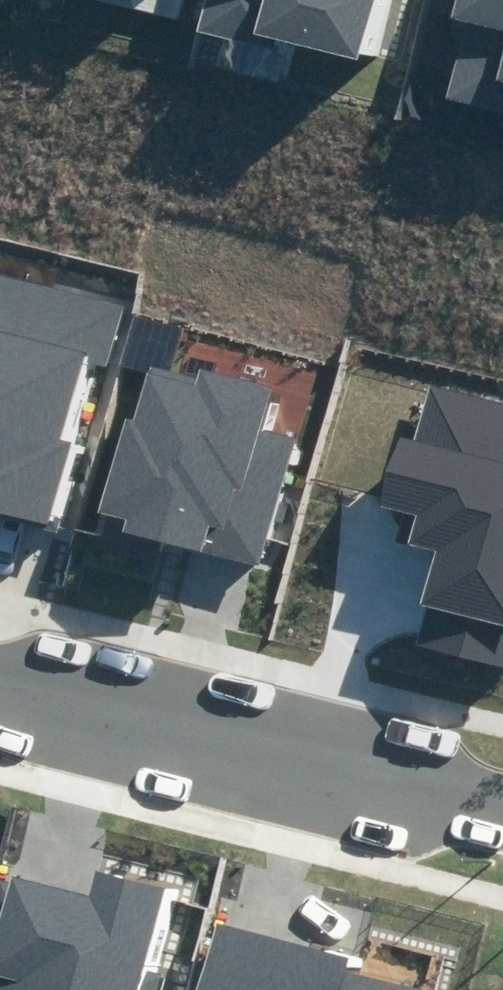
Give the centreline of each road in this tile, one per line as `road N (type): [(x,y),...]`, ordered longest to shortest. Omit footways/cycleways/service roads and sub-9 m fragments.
road 1 (residential): [(0,676),(502,798)]

